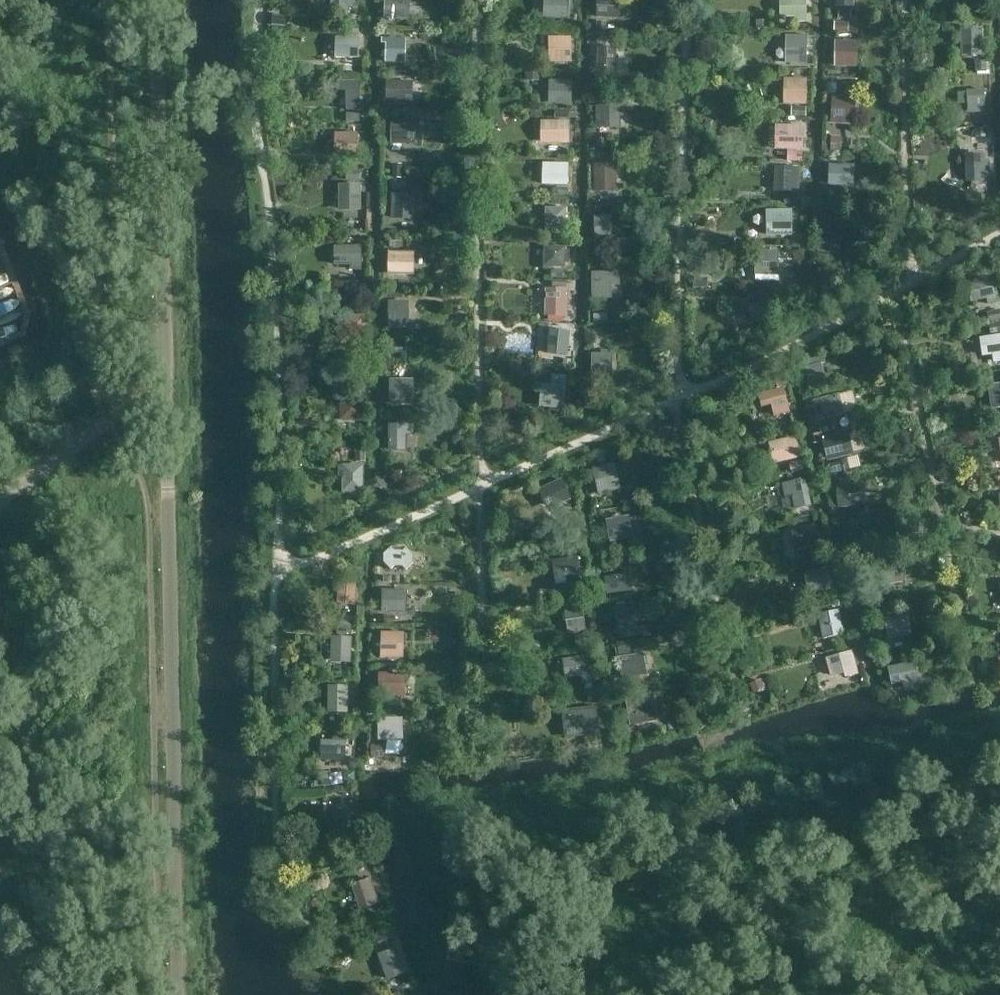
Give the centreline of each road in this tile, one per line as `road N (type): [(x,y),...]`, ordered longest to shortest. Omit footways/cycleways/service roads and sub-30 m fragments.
road 1 (unclassified): [(173,815),(167,386)]
road 2 (unclassified): [(156,0),(167,386)]
road 3 (unclassified): [(173,815),(178,994)]

